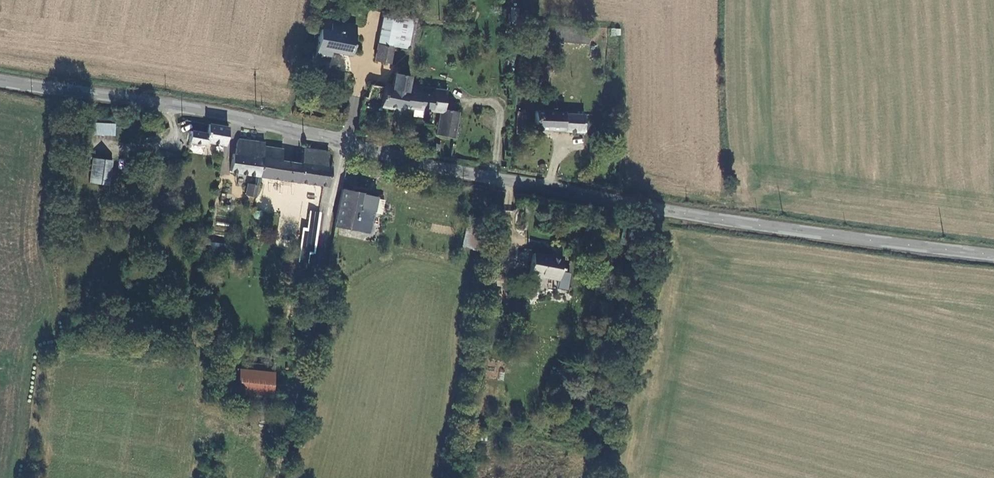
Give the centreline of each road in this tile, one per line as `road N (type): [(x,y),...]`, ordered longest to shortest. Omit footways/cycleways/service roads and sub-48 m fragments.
road 1 (tertiary): [(993,255),(647,207),(345,142)]
road 2 (tertiary): [(345,142),(181,105),(0,80)]
road 3 (track): [(329,219),(276,477)]

